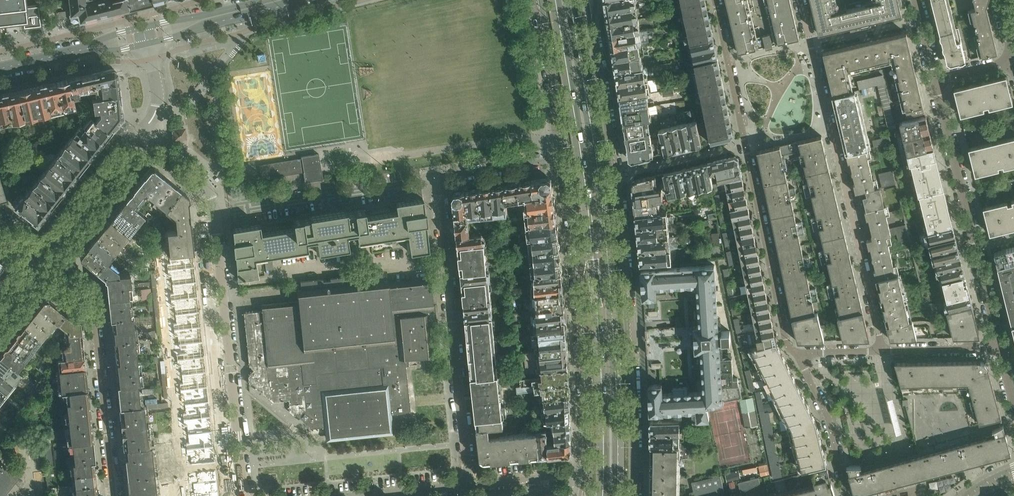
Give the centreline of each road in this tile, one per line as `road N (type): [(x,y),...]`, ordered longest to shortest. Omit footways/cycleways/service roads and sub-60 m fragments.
road 1 (secondary): [(634,495),(623,249),(585,0)]
road 2 (primary): [(619,495),(599,175),(570,0)]
road 3 (primary): [(555,0),(598,318),(601,495)]
road 4 (residential): [(470,485),(436,176),(568,158)]
road 5 (residential): [(244,495),(210,200),(199,179),(141,132)]
road 6 (residential): [(716,0),(787,346),(798,353)]
road 7 (residential): [(882,351),(801,0)]
road 8 (secondary): [(568,158),(591,474)]
road 9 (residential): [(1008,354),(934,81)]
road 10 (residential): [(41,254),(90,287),(113,495)]
road 11 (secondary): [(541,0),(568,158)]
road 12 (residential): [(41,254),(141,132)]
road 13 (residential): [(848,495),(826,412),(798,353)]
road 14 (secondary): [(0,68),(146,34)]
road 15 (secondary): [(146,34),(284,0)]
road 16 (residential): [(882,351),(1008,354)]
road 17 (residential): [(470,485),(591,474)]

